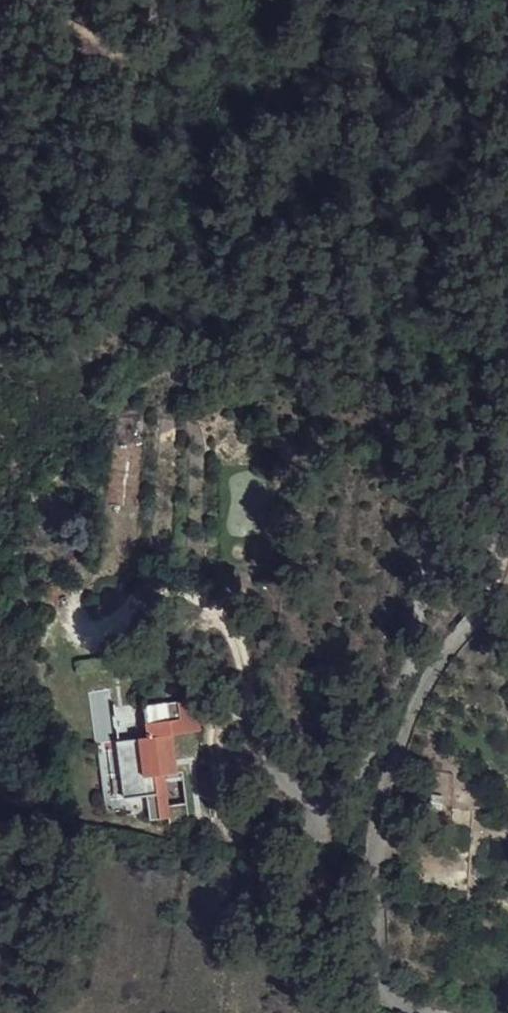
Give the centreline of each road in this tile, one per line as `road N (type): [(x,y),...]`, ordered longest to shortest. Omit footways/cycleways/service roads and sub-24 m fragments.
road 1 (residential): [(507,545),(399,751),(377,817)]

